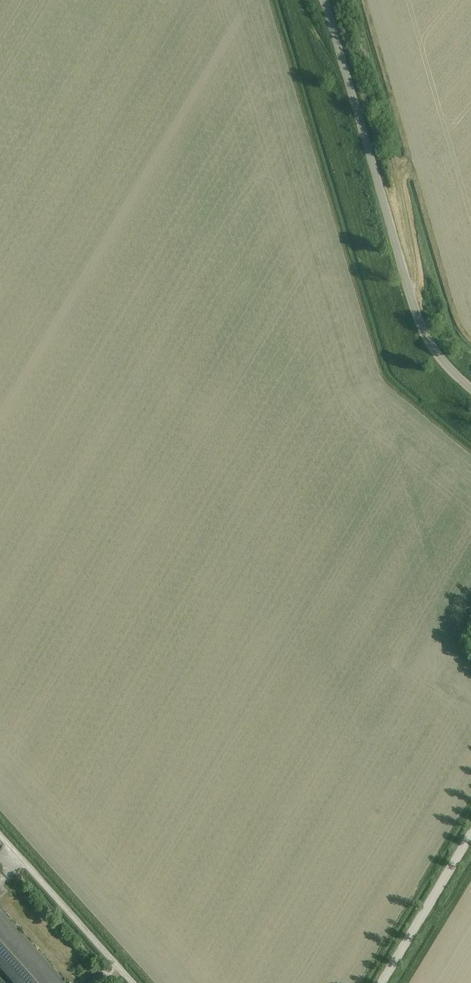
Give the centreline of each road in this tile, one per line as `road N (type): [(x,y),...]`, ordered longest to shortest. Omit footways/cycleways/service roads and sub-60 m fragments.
road 1 (unclassified): [(470,389),(421,333),(322,0)]
road 2 (track): [(470,339),(457,324),(365,0)]
road 3 (unclassified): [(136,982),(0,832)]
road 4 (unclassified): [(384,982),(470,838)]

